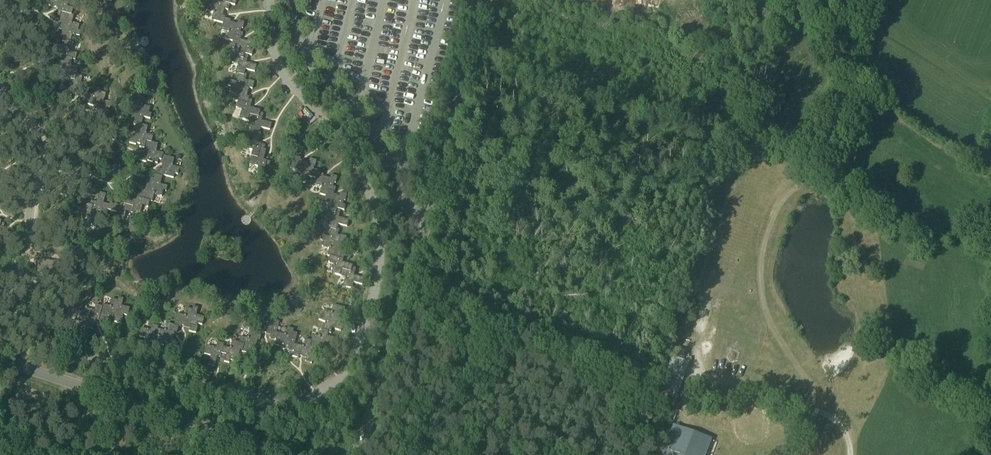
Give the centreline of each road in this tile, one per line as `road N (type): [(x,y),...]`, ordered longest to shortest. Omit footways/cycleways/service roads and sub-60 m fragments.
road 1 (unclassified): [(482,0),(368,423),(351,454)]
road 2 (unclassified): [(290,454),(0,358)]

